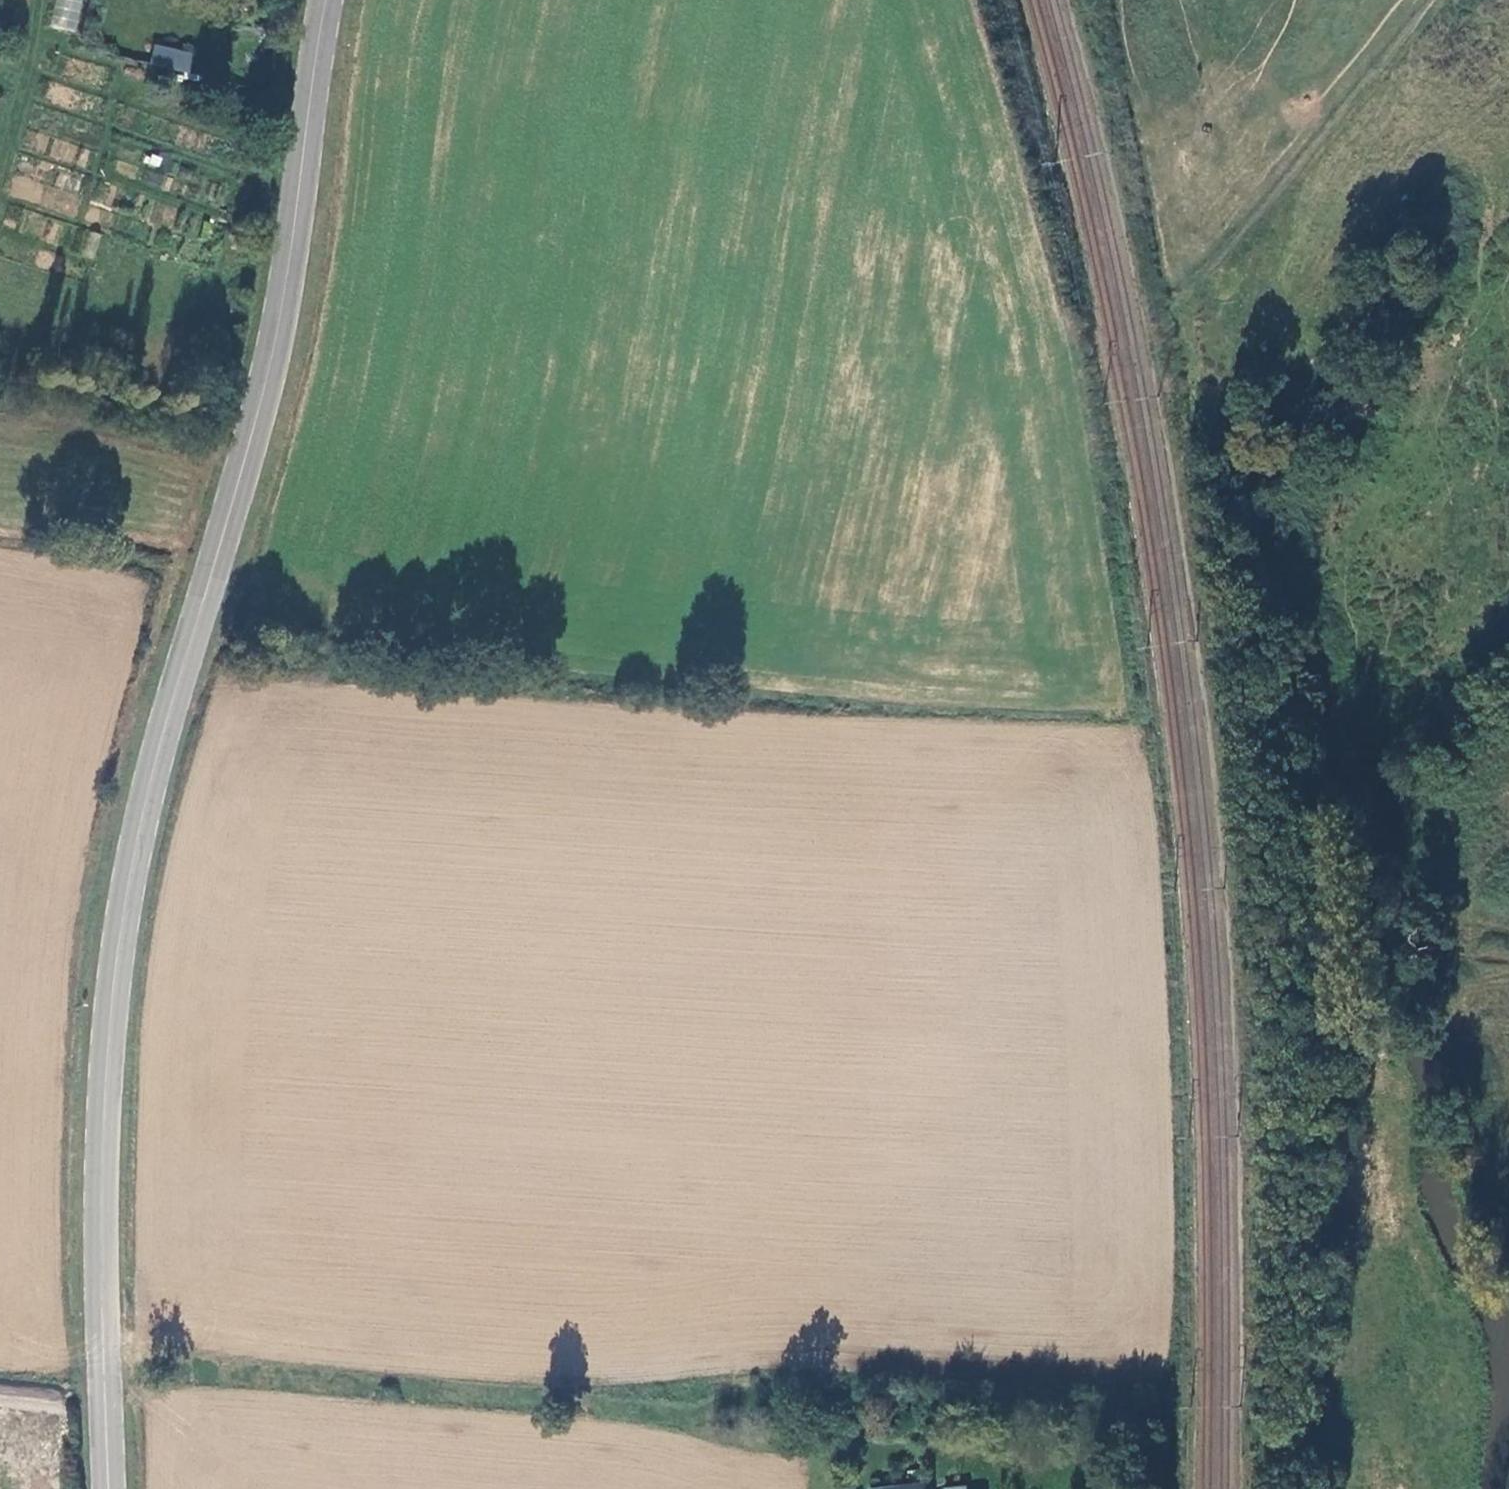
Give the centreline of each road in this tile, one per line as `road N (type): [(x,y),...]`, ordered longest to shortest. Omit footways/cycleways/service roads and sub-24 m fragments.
road 1 (secondary): [(326,0),(272,354),(154,768),(116,961),(101,1188),(108,1488)]

